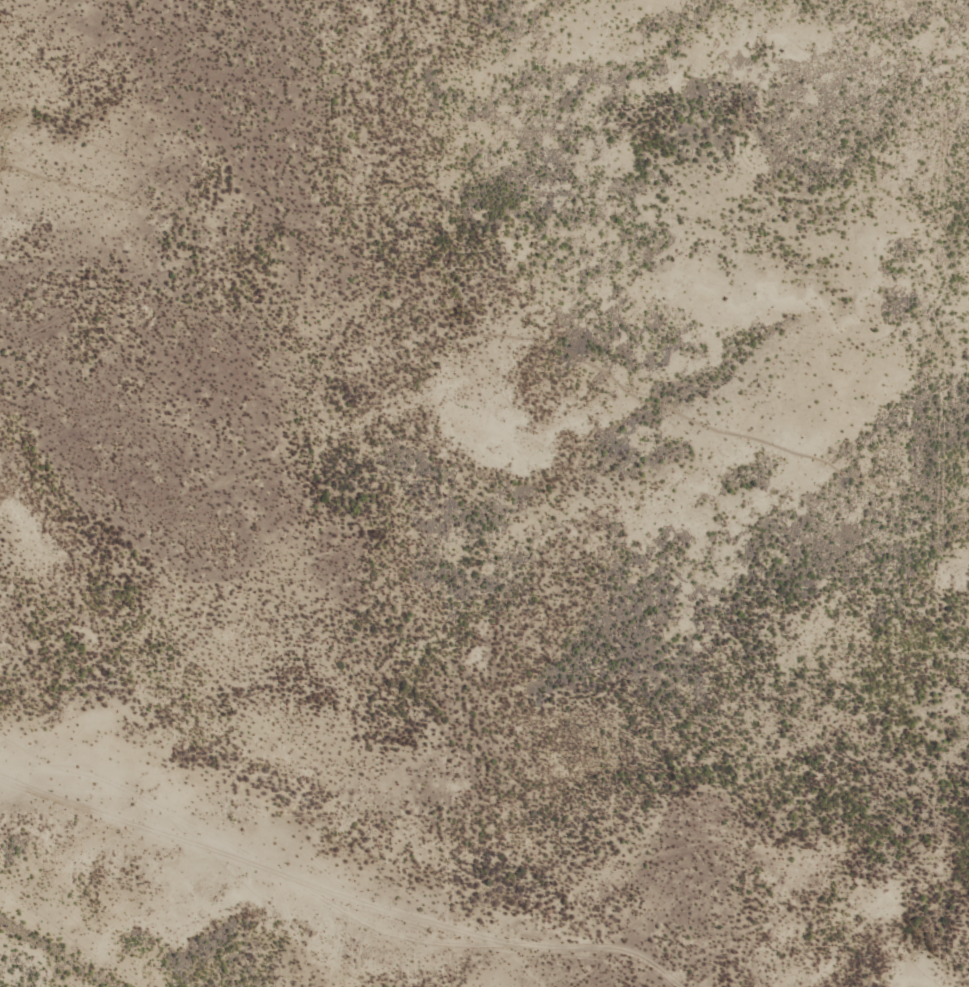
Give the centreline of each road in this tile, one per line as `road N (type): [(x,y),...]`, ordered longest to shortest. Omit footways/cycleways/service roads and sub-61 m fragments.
road 1 (track): [(0,894),(156,986)]

